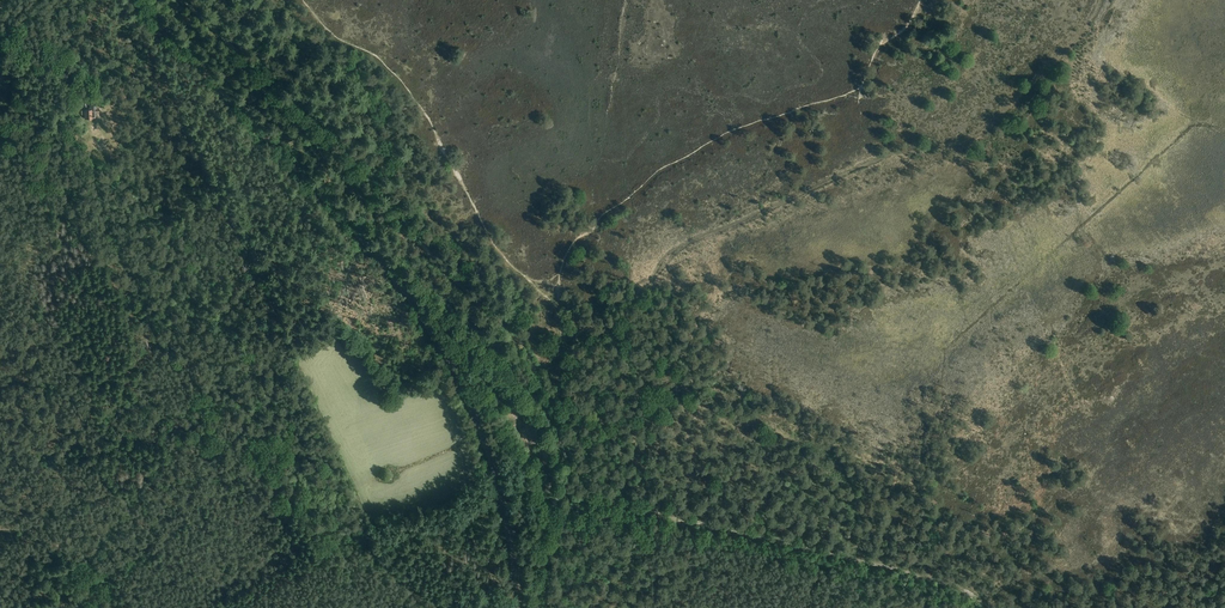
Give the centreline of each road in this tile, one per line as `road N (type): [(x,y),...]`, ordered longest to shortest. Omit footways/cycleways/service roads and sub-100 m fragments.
road 1 (tertiary): [(521,607),(493,463),(456,372),(421,313),(371,247),(138,0)]
road 2 (track): [(104,446),(92,424),(94,344),(57,268),(50,218),(44,207),(0,204)]
road 3 (track): [(0,515),(83,561),(94,607)]

